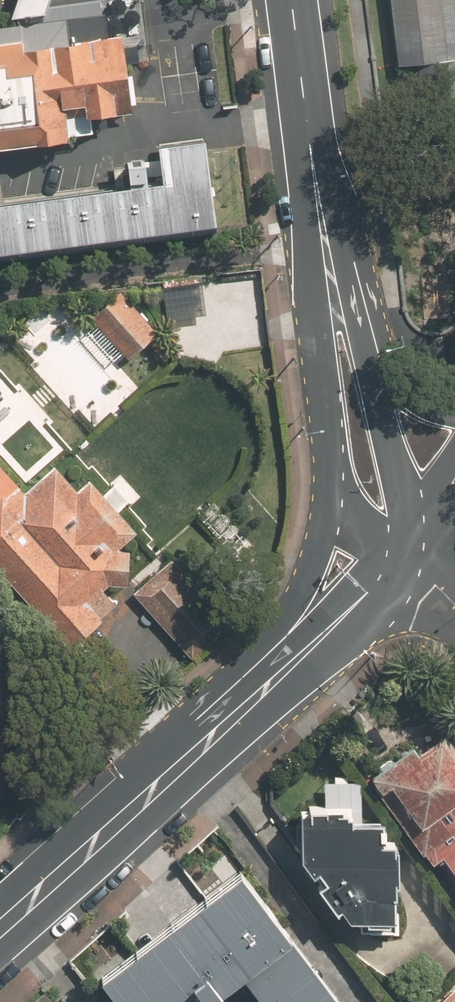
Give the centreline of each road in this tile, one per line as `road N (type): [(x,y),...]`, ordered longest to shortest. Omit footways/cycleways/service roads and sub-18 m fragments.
road 1 (secondary): [(287,670),(0,929)]
road 2 (secondary): [(294,0),(326,252)]
road 3 (secondary): [(332,471),(326,252)]
road 4 (secondary): [(287,670),(320,551),(332,471)]
road 5 (secondary): [(371,376),(405,556)]
road 6 (secondary): [(405,556),(287,670)]
road 7 (secondary): [(326,252),(371,376)]

